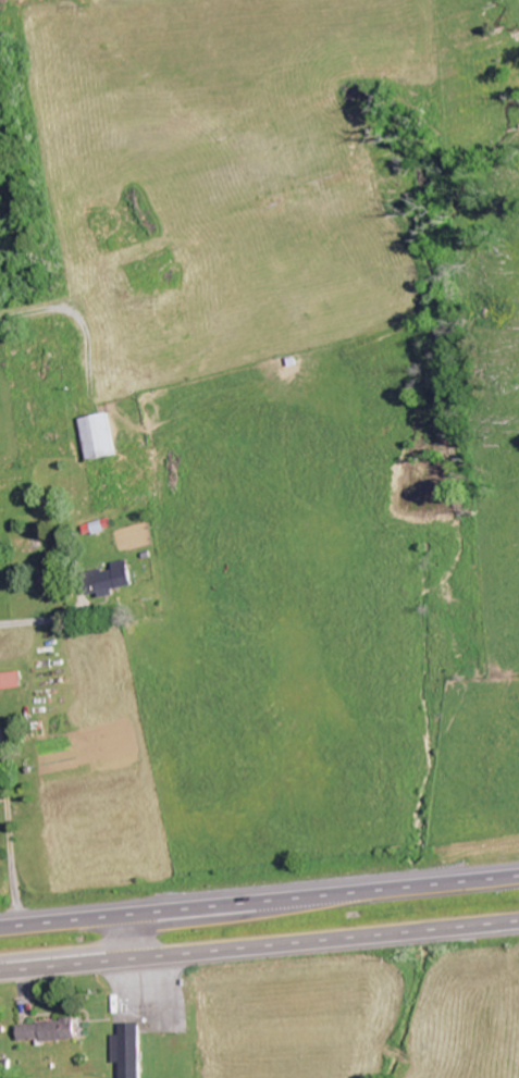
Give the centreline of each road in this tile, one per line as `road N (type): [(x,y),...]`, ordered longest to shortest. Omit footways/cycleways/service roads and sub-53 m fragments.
road 1 (trunk): [(518,877),(0,929)]
road 2 (trunk): [(0,973),(518,922)]

